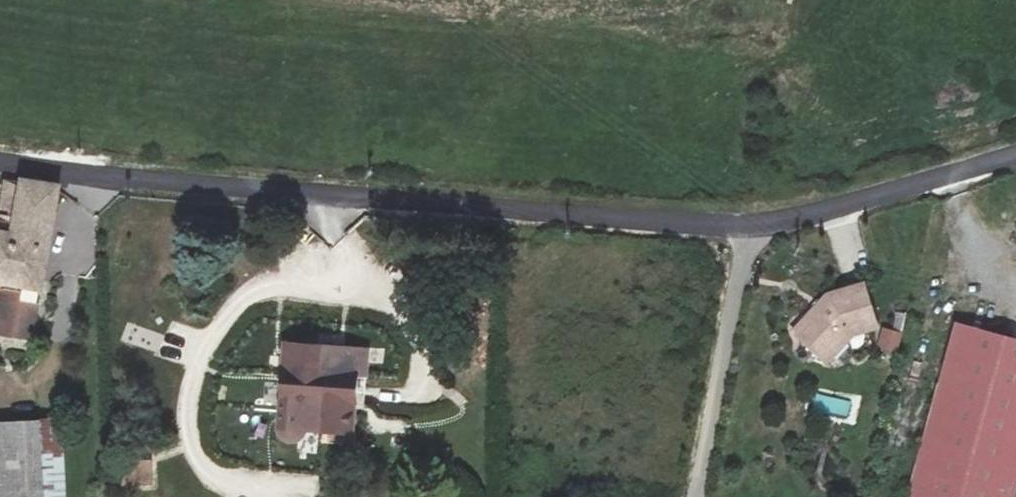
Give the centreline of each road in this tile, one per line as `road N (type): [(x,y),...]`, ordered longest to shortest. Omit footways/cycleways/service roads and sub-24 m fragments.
road 1 (unclassified): [(749,223),(0,153)]
road 2 (residential): [(749,223),(694,496)]
road 3 (unclassified): [(1015,152),(794,219),(749,223)]

